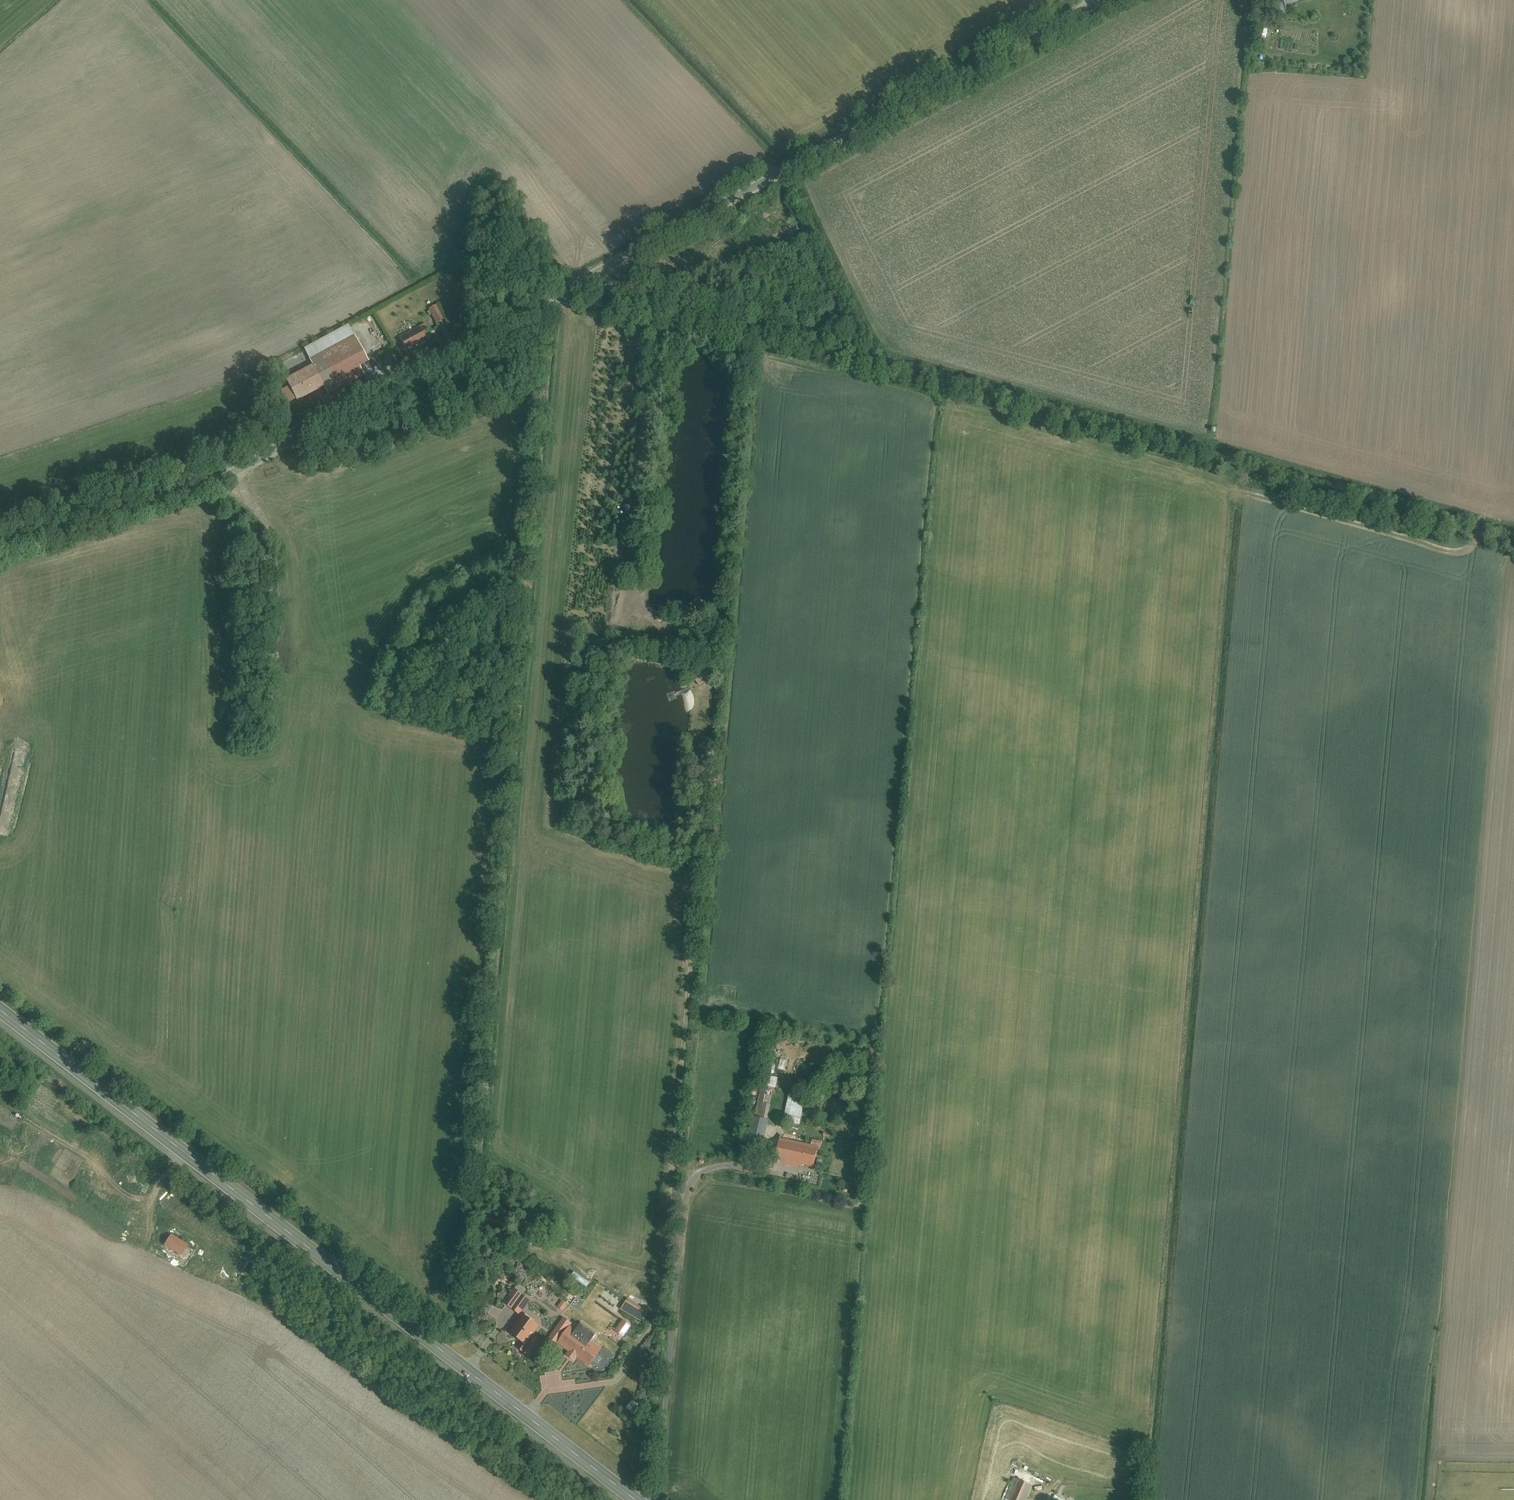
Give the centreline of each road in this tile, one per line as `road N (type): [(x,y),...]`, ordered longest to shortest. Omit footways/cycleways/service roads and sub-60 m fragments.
road 1 (unclassified): [(1108,0),(352,409),(183,493),(0,542)]
road 2 (primary): [(633,1499),(0,1014)]

